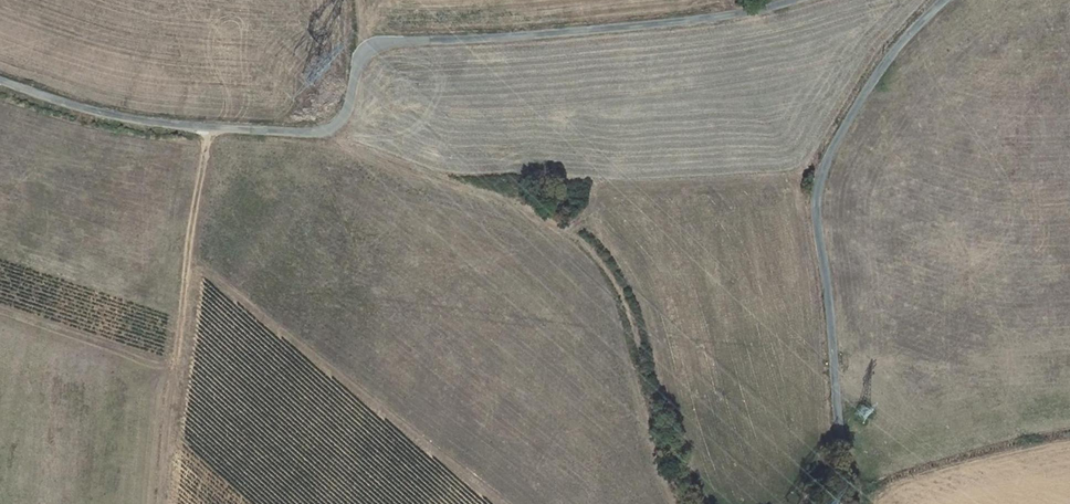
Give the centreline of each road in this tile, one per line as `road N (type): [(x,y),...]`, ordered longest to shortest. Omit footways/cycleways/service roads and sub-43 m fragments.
road 1 (unclassified): [(0,80),(113,115),(316,133),(344,113),(365,49),(386,41),(624,28),(796,0)]
road 2 (unclassified): [(850,503),(820,180),(877,75),(943,0)]
road 3 (track): [(211,127),(194,214),(163,503)]

